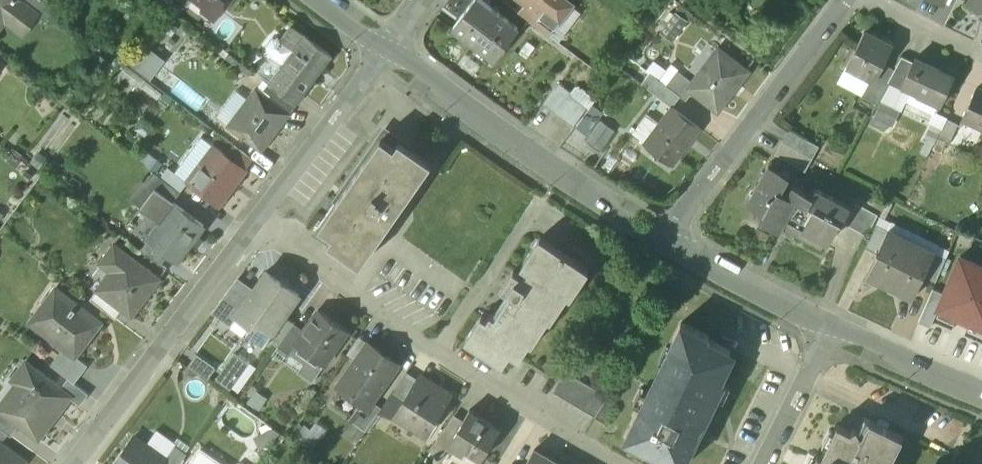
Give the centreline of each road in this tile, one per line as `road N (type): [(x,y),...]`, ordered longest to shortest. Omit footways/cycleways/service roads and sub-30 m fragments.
road 1 (residential): [(255,222),(557,430),(620,463)]
road 2 (residential): [(382,48),(662,240)]
road 3 (residential): [(662,240),(846,0)]
road 4 (residential): [(81,463),(255,222)]
road 5 (residential): [(255,222),(382,48)]
road 6 (residential): [(662,240),(836,329)]
road 7 (residential): [(836,329),(981,396)]
road 8 (residential): [(836,329),(767,463)]

